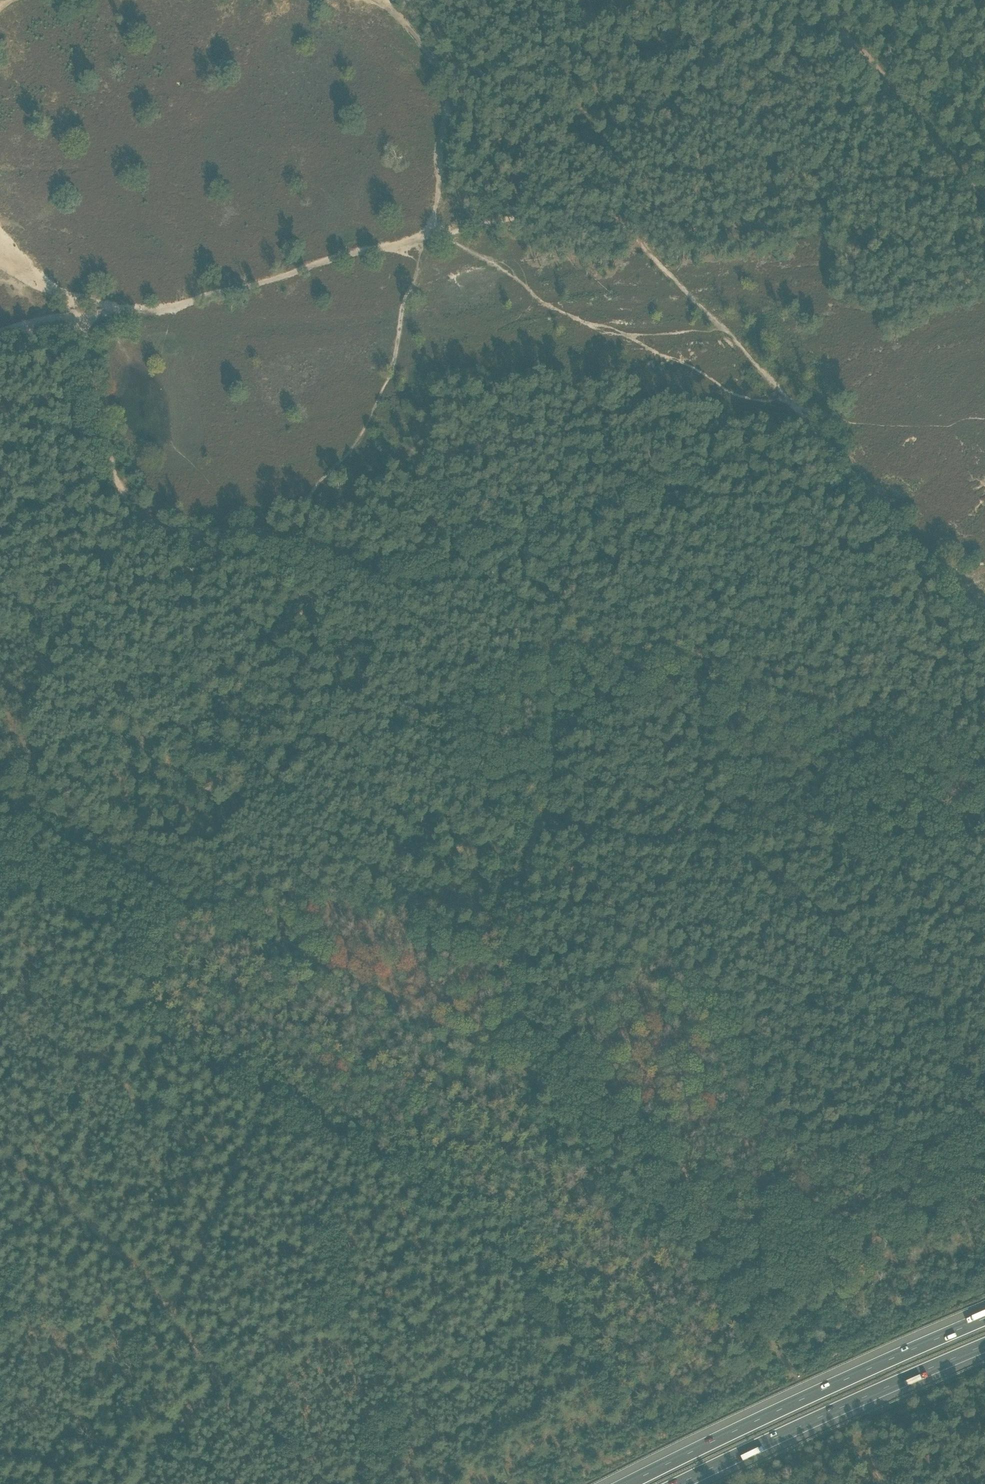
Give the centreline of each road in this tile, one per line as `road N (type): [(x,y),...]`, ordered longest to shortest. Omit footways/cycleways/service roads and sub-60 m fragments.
road 1 (track): [(984,618),(766,372),(410,0)]
road 2 (track): [(282,538),(394,578),(502,589),(539,636),(556,751),(550,788),(568,814),(629,835),(692,824),(728,832),(811,891),(820,911)]
road 3 (motorway): [(984,1318),(627,1483)]
road 4 (track): [(400,1005),(57,815)]
road 5 (motorway): [(678,1483),(984,1345)]
road 6 (track): [(733,1483),(984,1365)]
road 7 (track): [(669,1209),(592,1117),(478,1048)]
road 8 (track): [(984,203),(891,95)]
road 9 (track): [(891,95),(809,0)]

